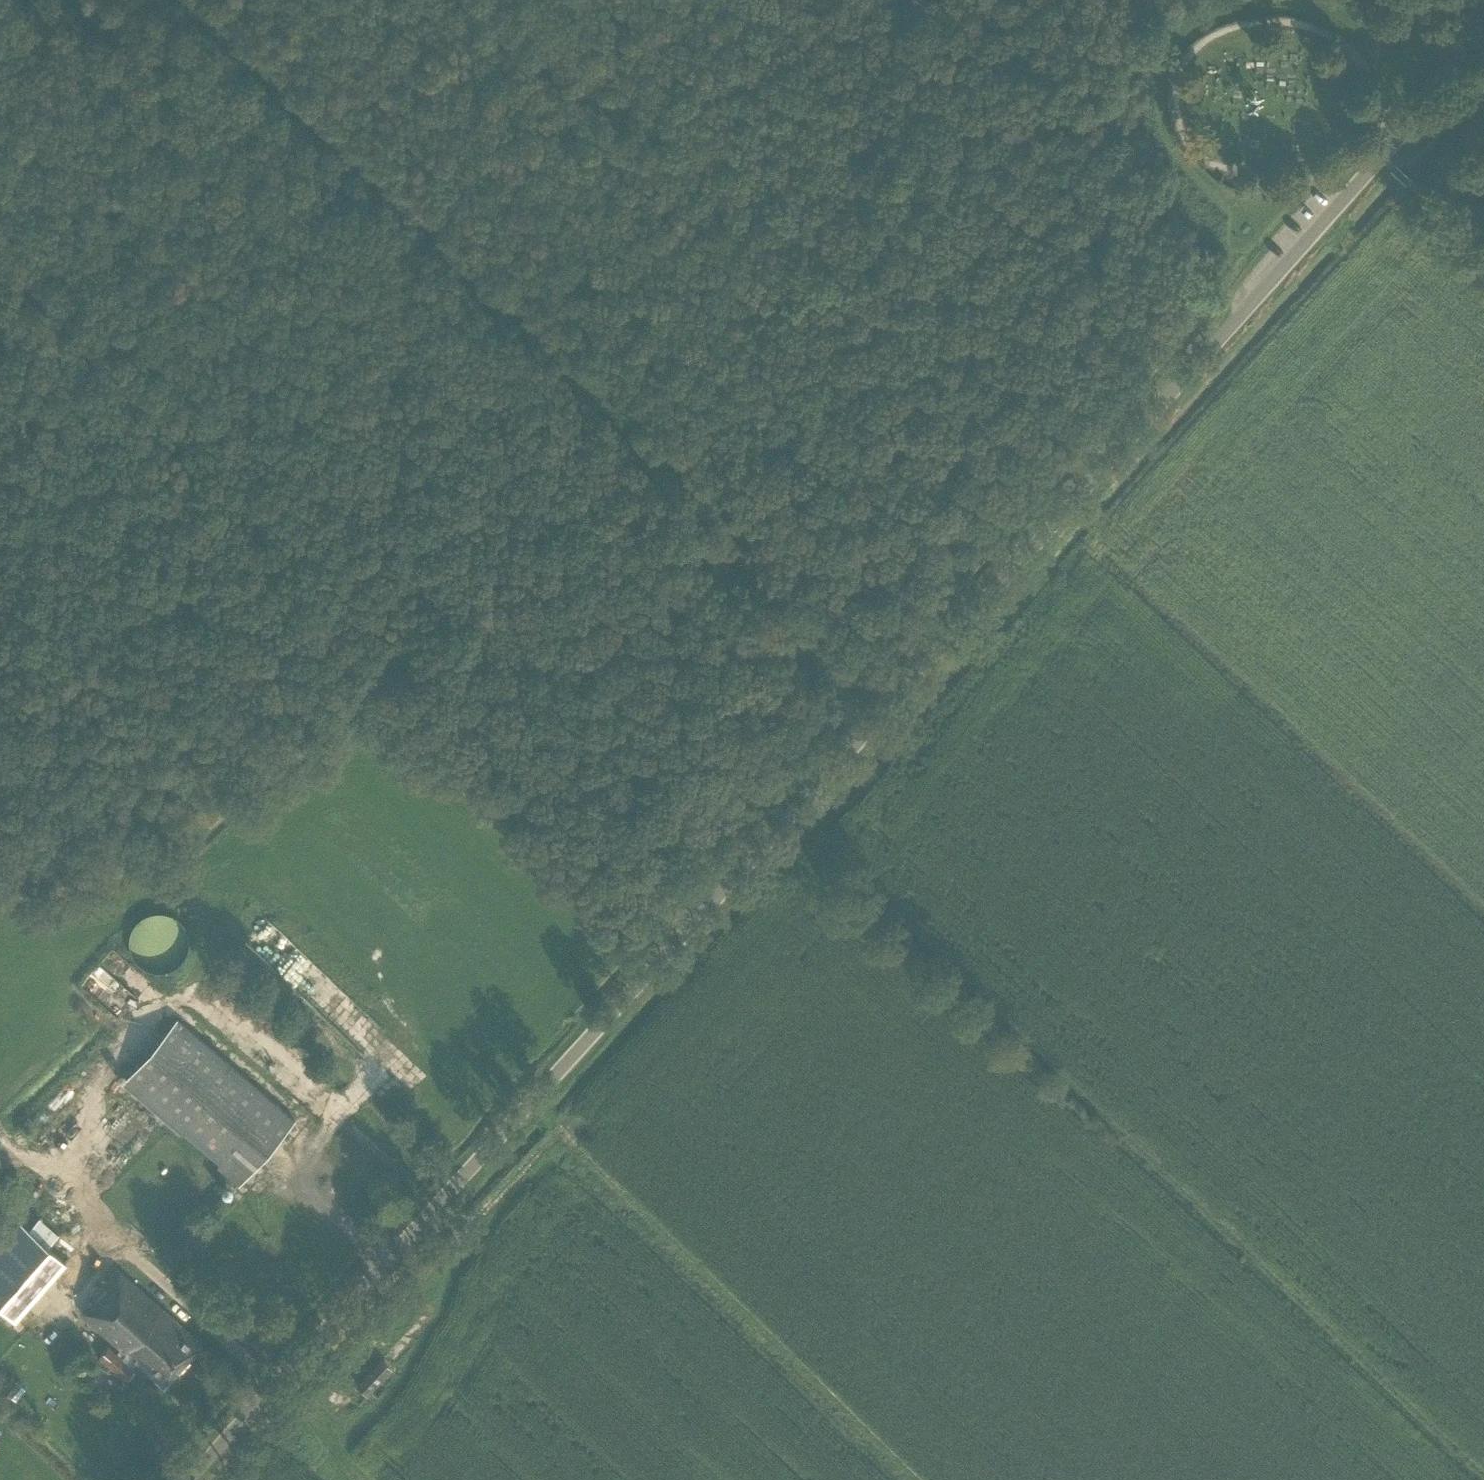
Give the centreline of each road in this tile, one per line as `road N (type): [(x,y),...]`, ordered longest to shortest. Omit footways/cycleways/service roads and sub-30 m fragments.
road 1 (unclassified): [(192,1479),(1402,136),(1483,69)]
road 2 (track): [(845,754),(882,786),(832,837),(1483,1455)]
road 3 (track): [(1076,500),(1483,887)]
road 4 (track): [(531,1104),(915,1479)]
road 5 (track): [(559,1132),(371,1336),(362,1361),(312,1416)]
road 6 (track): [(278,1384),(312,1416),(355,1479)]

